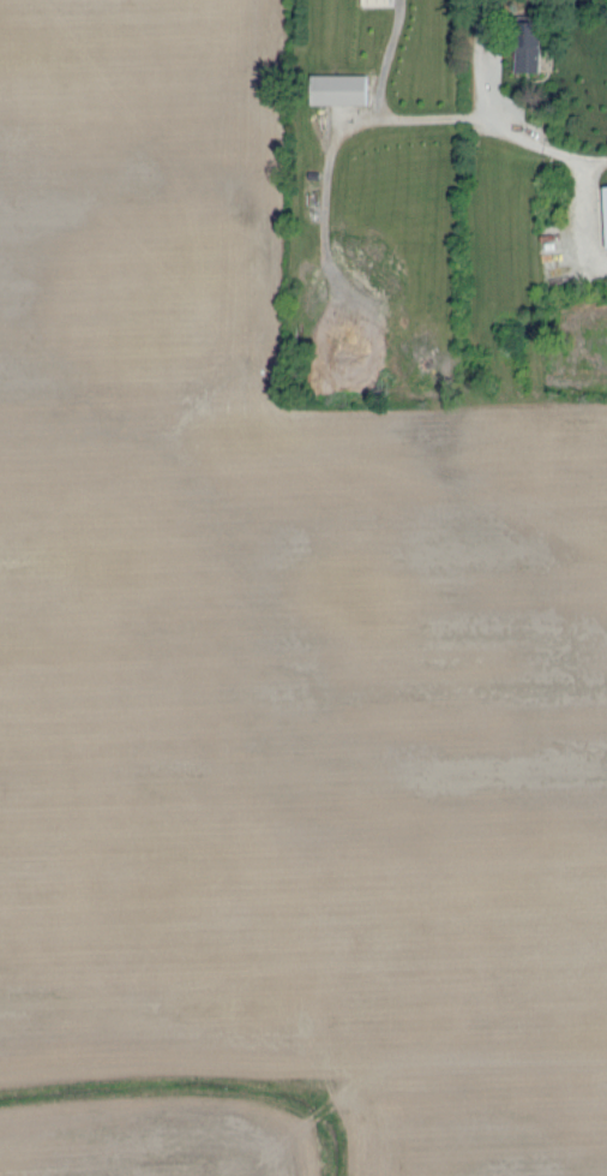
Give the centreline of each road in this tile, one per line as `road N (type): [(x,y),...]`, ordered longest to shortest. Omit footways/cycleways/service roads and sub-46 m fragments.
road 1 (residential): [(0,726),(462,726),(494,710),(518,674),(525,532)]
road 2 (residential): [(0,464),(293,532),(606,531)]
road 3 (residential): [(170,0),(162,501)]
road 4 (residential): [(0,55),(169,52)]

